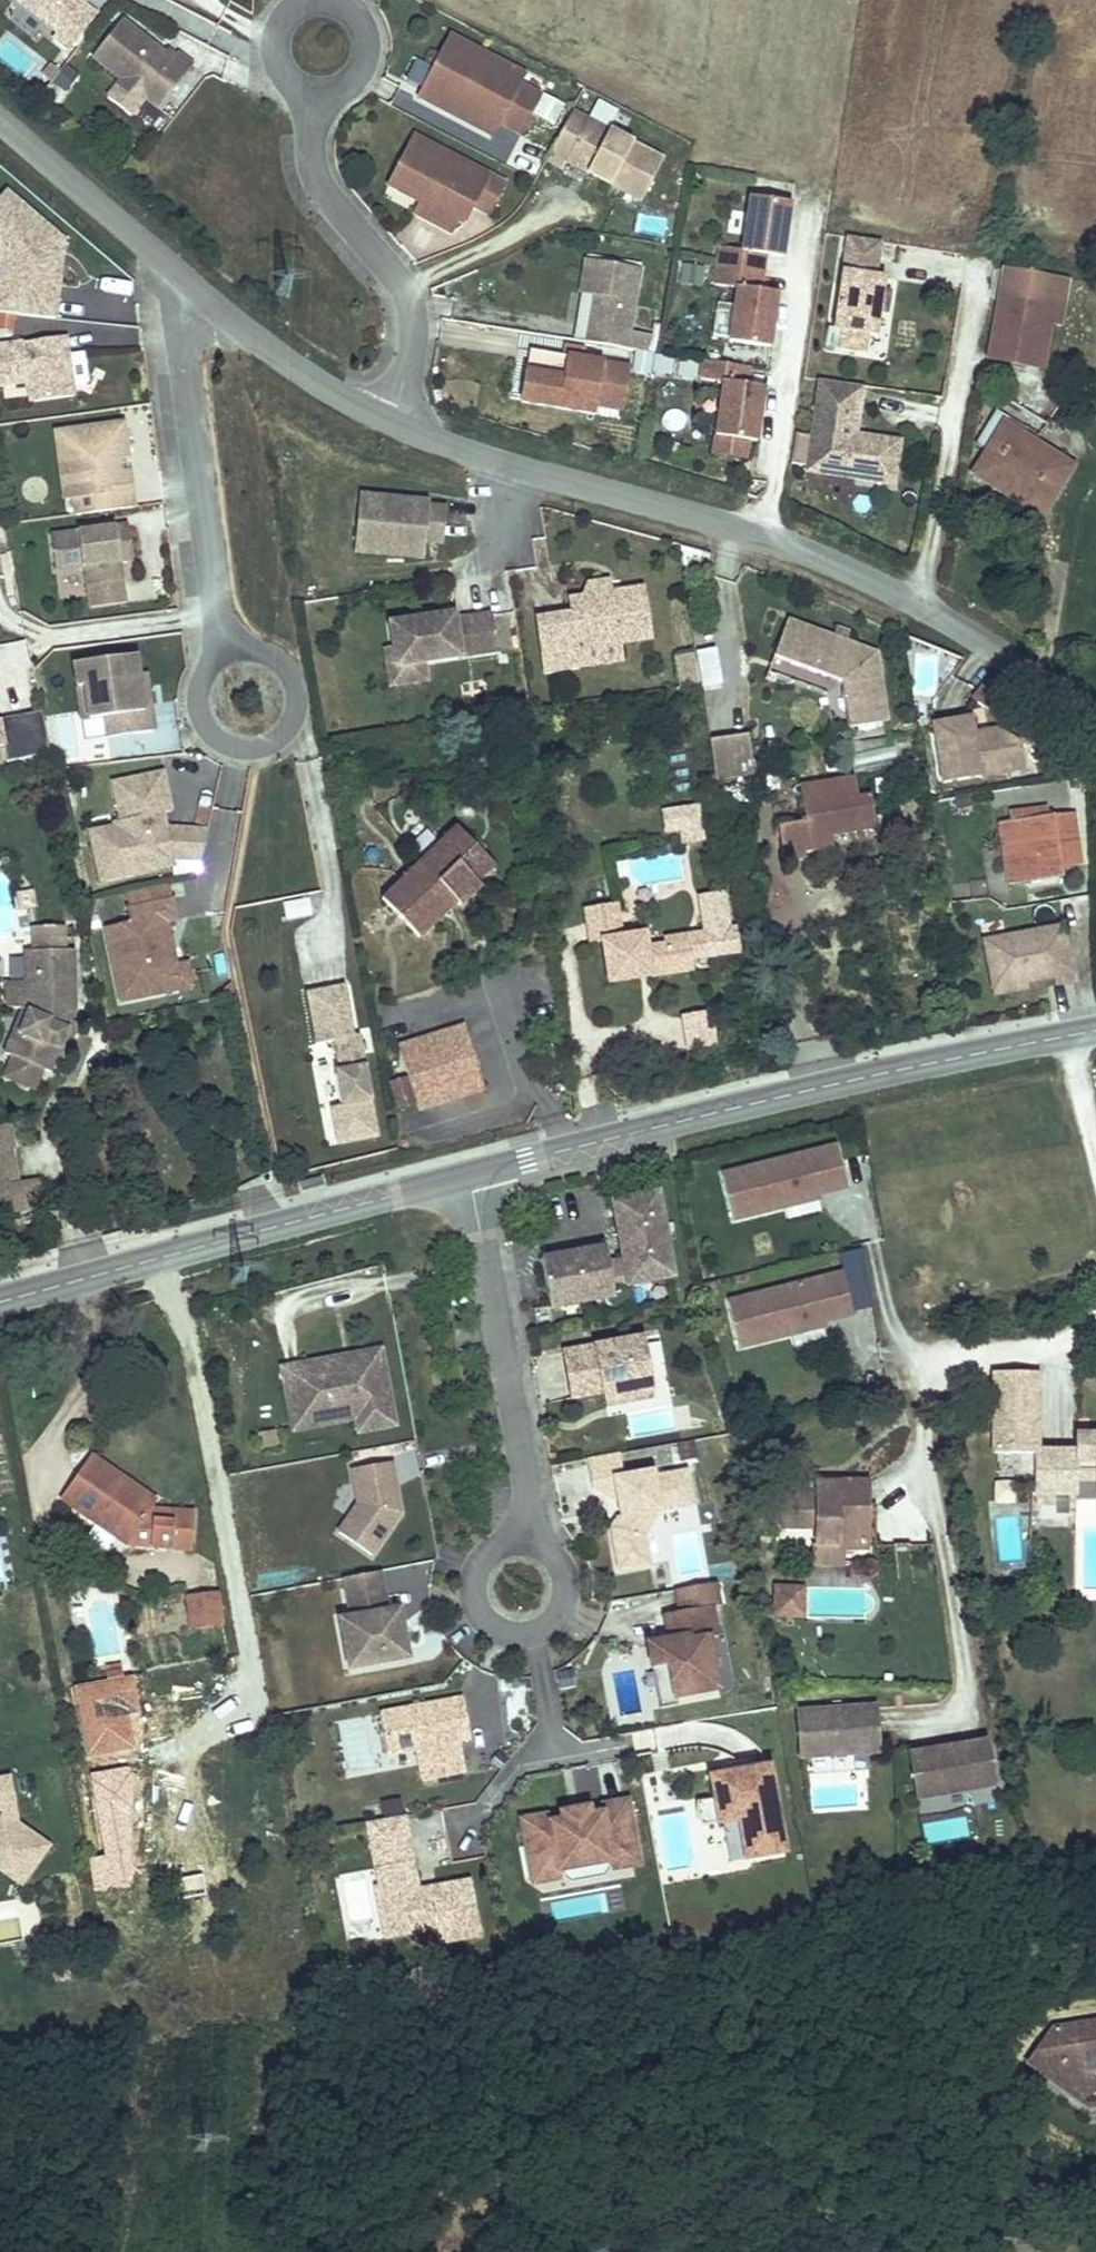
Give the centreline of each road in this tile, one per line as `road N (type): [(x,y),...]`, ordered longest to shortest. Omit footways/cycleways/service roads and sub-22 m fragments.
road 1 (unclassified): [(1095,716),(921,601),(763,539),(391,421),(284,360),(0,119)]
road 2 (tertiary): [(1095,1032),(470,1177)]
road 3 (tertiary): [(470,1177),(0,1302)]
road 4 (residential): [(470,1177),(528,1489),(524,1540)]
road 5 (residential): [(524,1540),(489,1550),(472,1582),(482,1617),(497,1629),(533,1632)]
road 6 (residential): [(460,1844),(550,1727)]
road 7 (residential): [(533,1632),(549,1624),(567,1592),(556,1557),(524,1540)]

